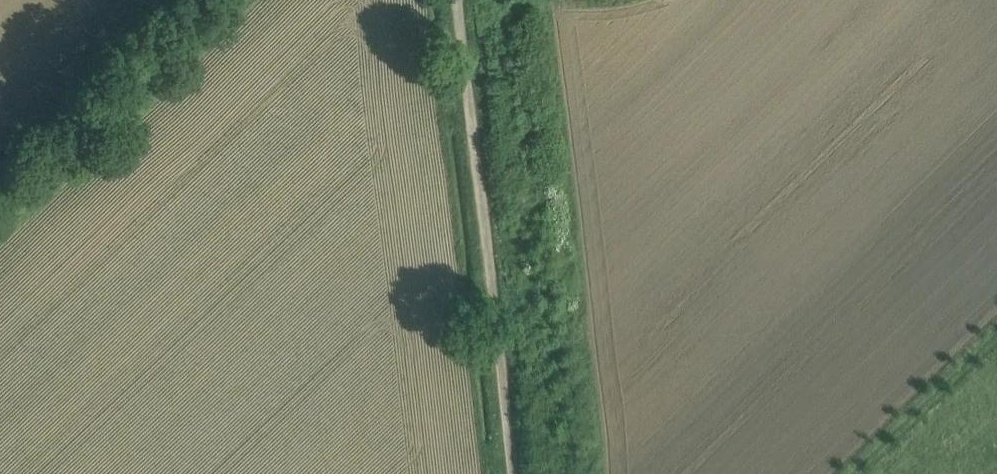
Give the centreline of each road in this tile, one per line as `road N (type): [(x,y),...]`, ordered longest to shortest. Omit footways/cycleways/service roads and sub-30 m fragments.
road 1 (unclassified): [(511,473),(463,0)]

